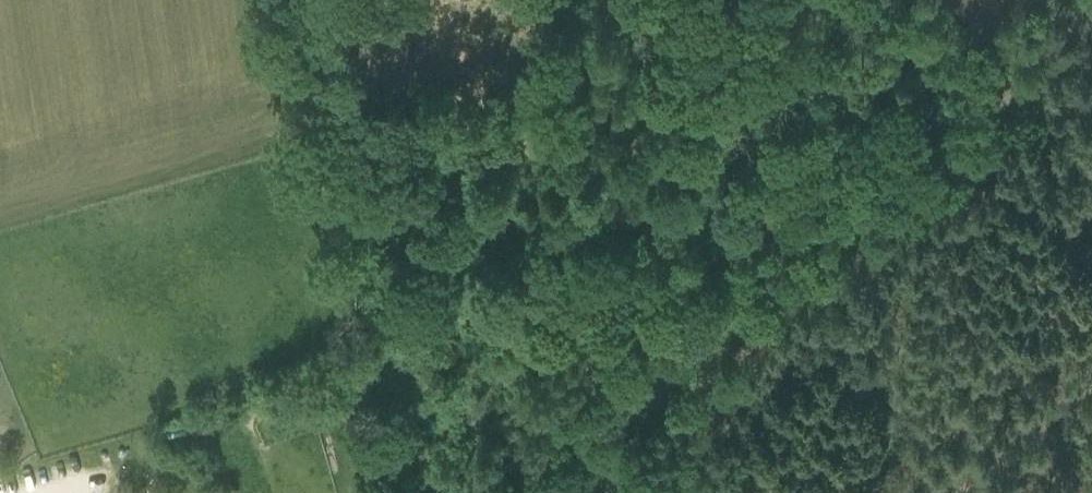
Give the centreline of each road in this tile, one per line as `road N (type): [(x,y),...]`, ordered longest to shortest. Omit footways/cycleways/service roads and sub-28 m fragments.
road 1 (track): [(364,0),(402,234),(437,279),(456,449),(449,492)]

